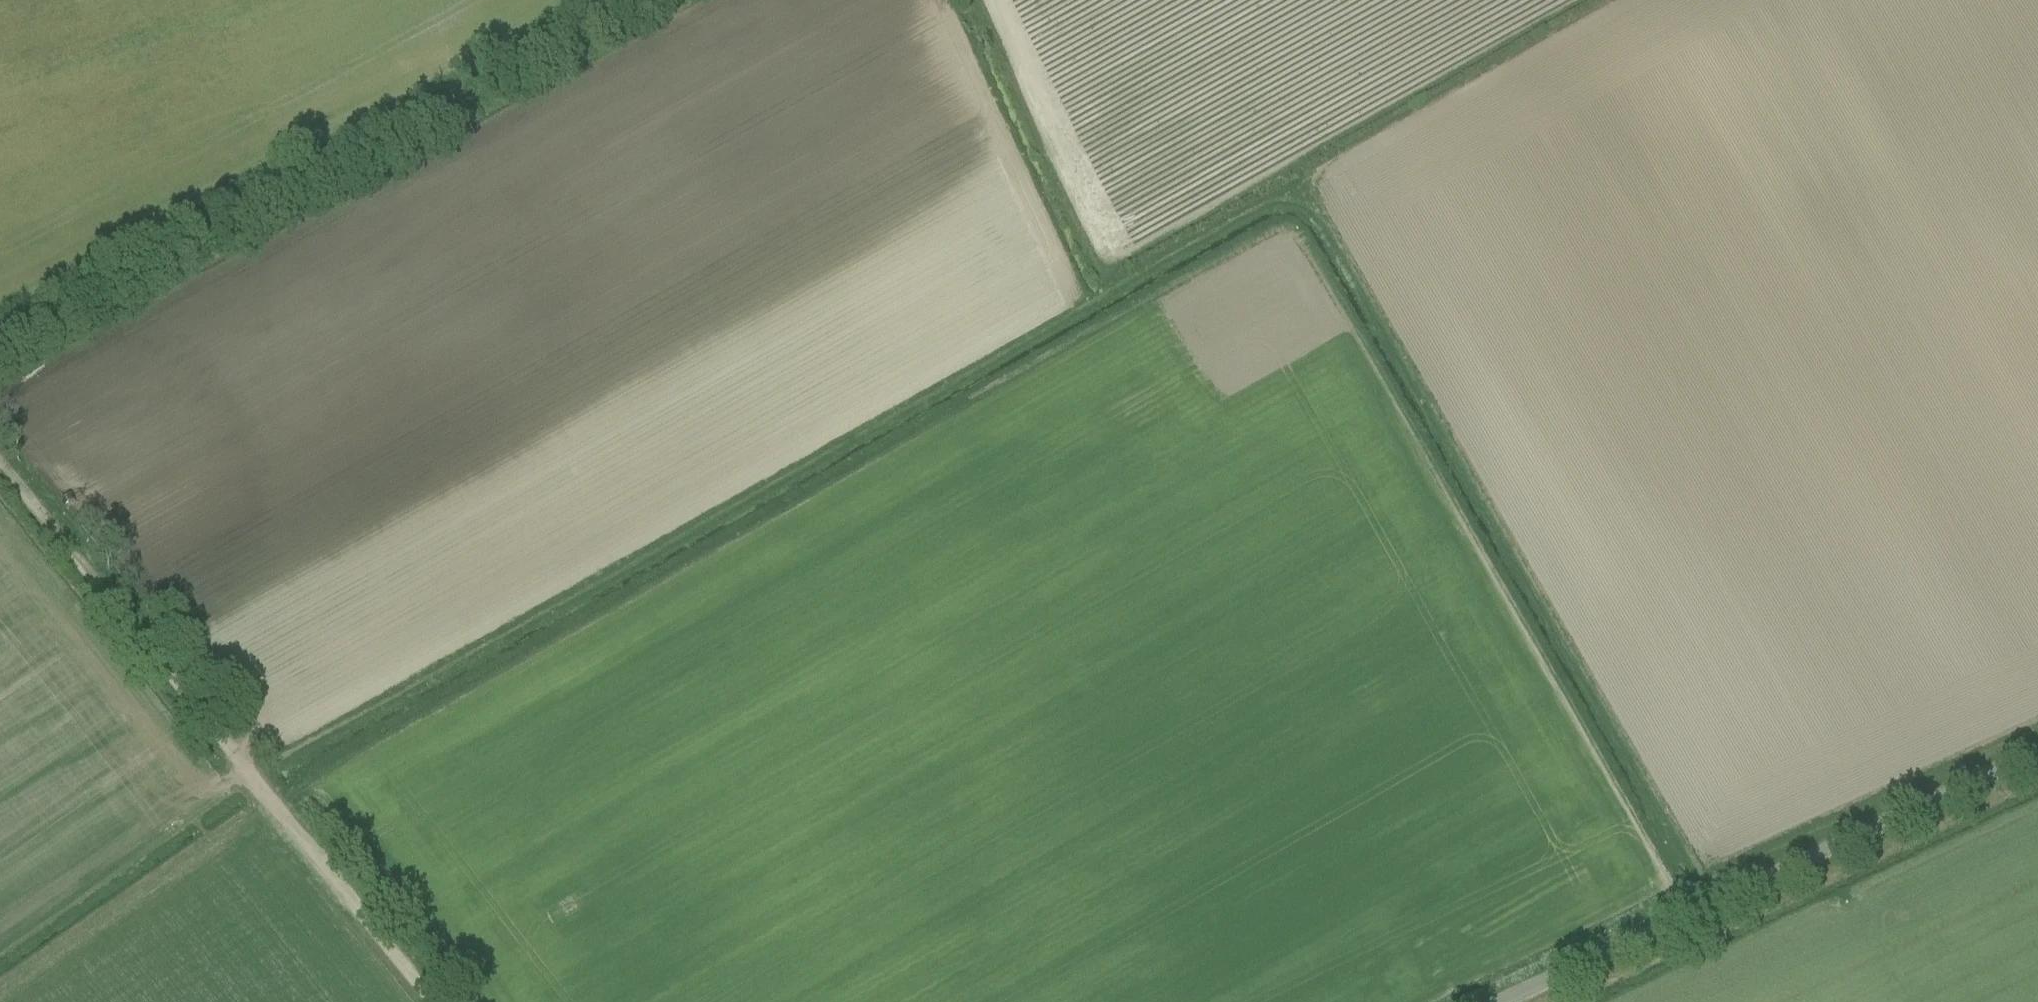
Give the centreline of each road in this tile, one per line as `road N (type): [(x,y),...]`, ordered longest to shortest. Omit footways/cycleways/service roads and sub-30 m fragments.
road 1 (track): [(0,459),(438,1001)]
road 2 (unclassified): [(1508,1001),(2037,757)]

